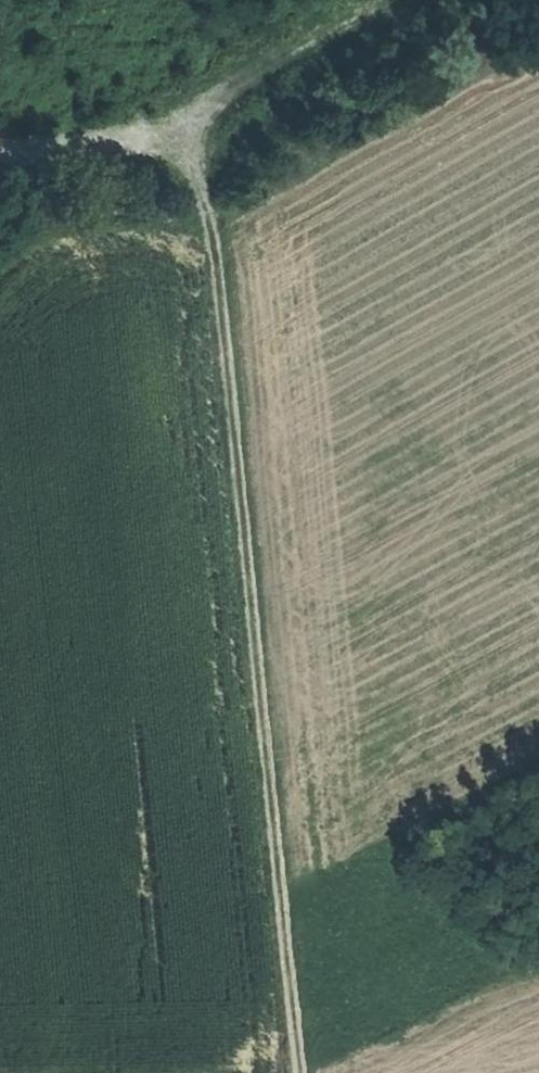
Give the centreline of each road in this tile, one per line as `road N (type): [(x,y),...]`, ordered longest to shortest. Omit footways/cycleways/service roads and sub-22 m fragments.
road 1 (track): [(364,0),(180,128),(217,249),(300,1072)]
road 2 (track): [(180,128),(0,141)]

